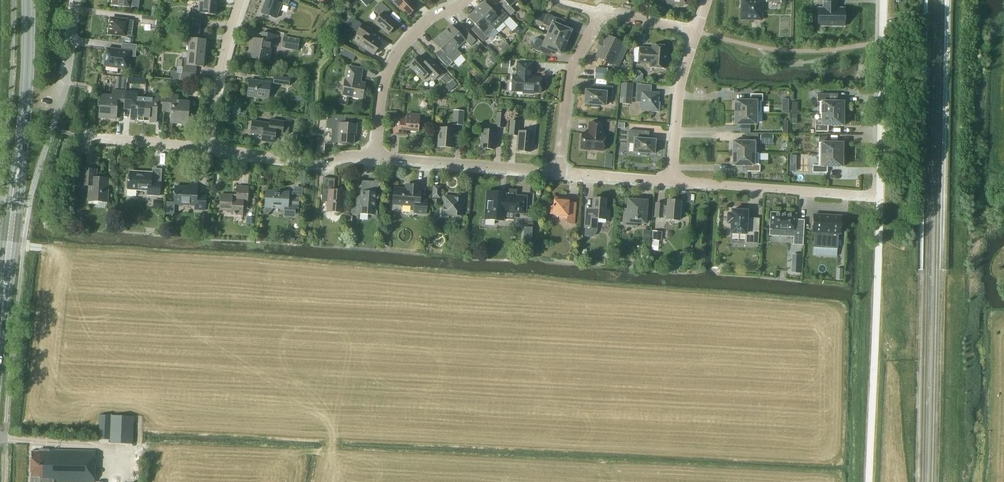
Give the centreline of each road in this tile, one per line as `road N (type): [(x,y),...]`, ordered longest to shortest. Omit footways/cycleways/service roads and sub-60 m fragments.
road 1 (primary): [(0,332),(25,108),(28,0)]
road 2 (residential): [(880,197),(672,181)]
road 3 (unclassified): [(880,197),(883,0)]
road 4 (residential): [(376,157),(396,57),(428,21),(465,0)]
road 5 (residential): [(557,172),(376,157)]
road 6 (residential): [(376,157),(307,163),(205,148)]
road 7 (residential): [(557,172),(569,76),(599,15)]
road 8 (residential): [(205,148),(241,0)]
road 9 (residential): [(672,181),(680,87),(695,33)]

